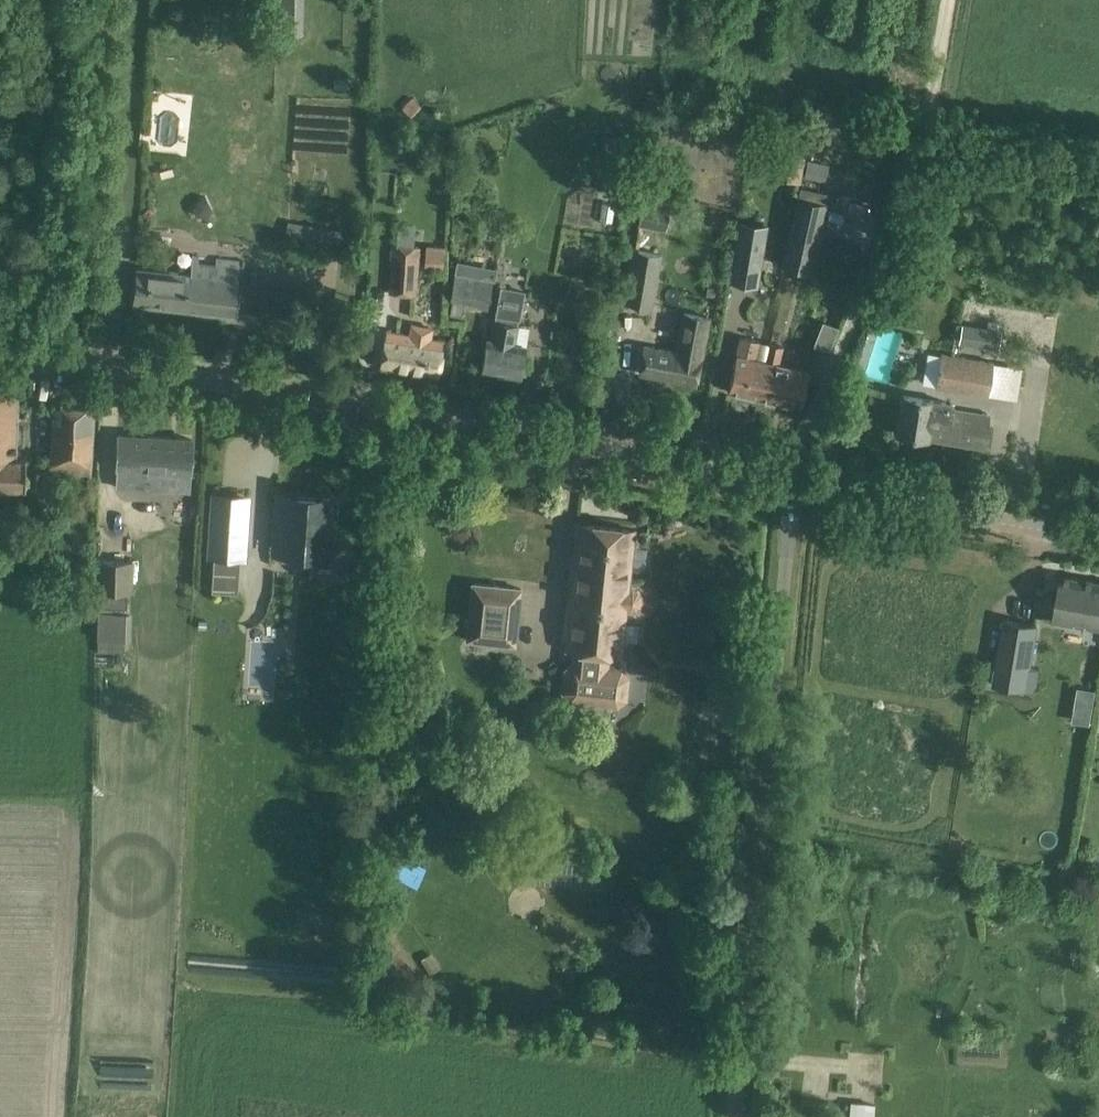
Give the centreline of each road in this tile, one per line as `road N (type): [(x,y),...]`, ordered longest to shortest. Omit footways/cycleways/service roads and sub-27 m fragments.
road 1 (unclassified): [(794,480),(0,340)]
road 2 (unclassified): [(736,1116),(794,480)]
road 3 (track): [(794,480),(924,128),(947,0)]
road 4 (unclassified): [(1098,535),(794,480)]

